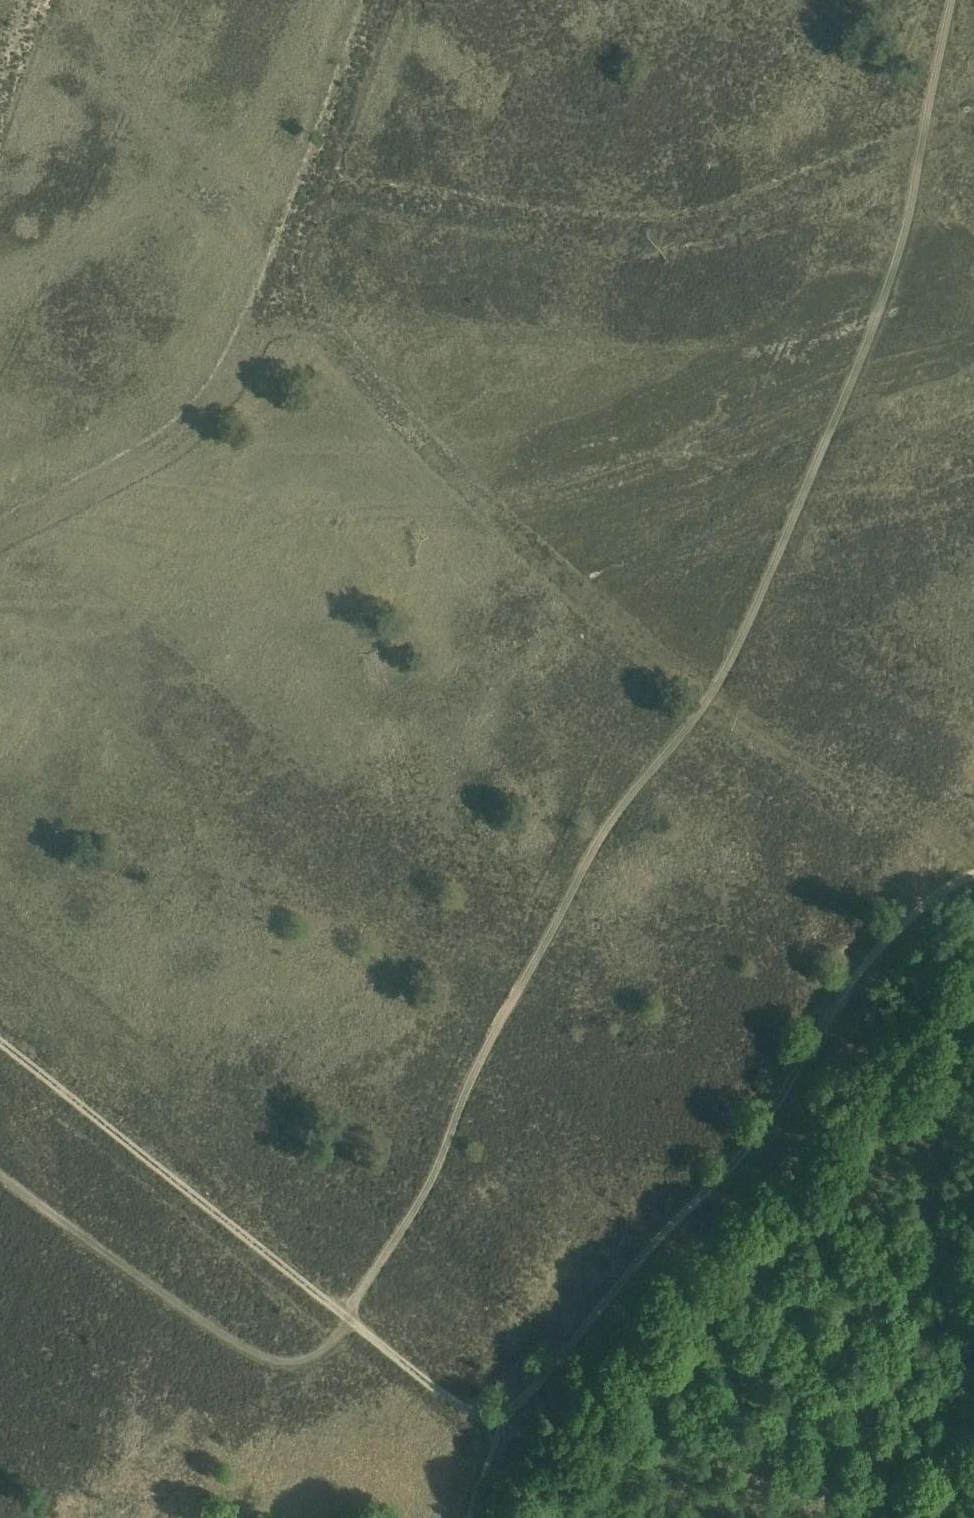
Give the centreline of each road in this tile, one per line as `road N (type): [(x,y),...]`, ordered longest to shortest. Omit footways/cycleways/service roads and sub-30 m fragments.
road 1 (track): [(502,1423),(742,1154),(875,952),(931,899),(973,877)]
road 2 (track): [(0,1041),(450,1398),(502,1423)]

